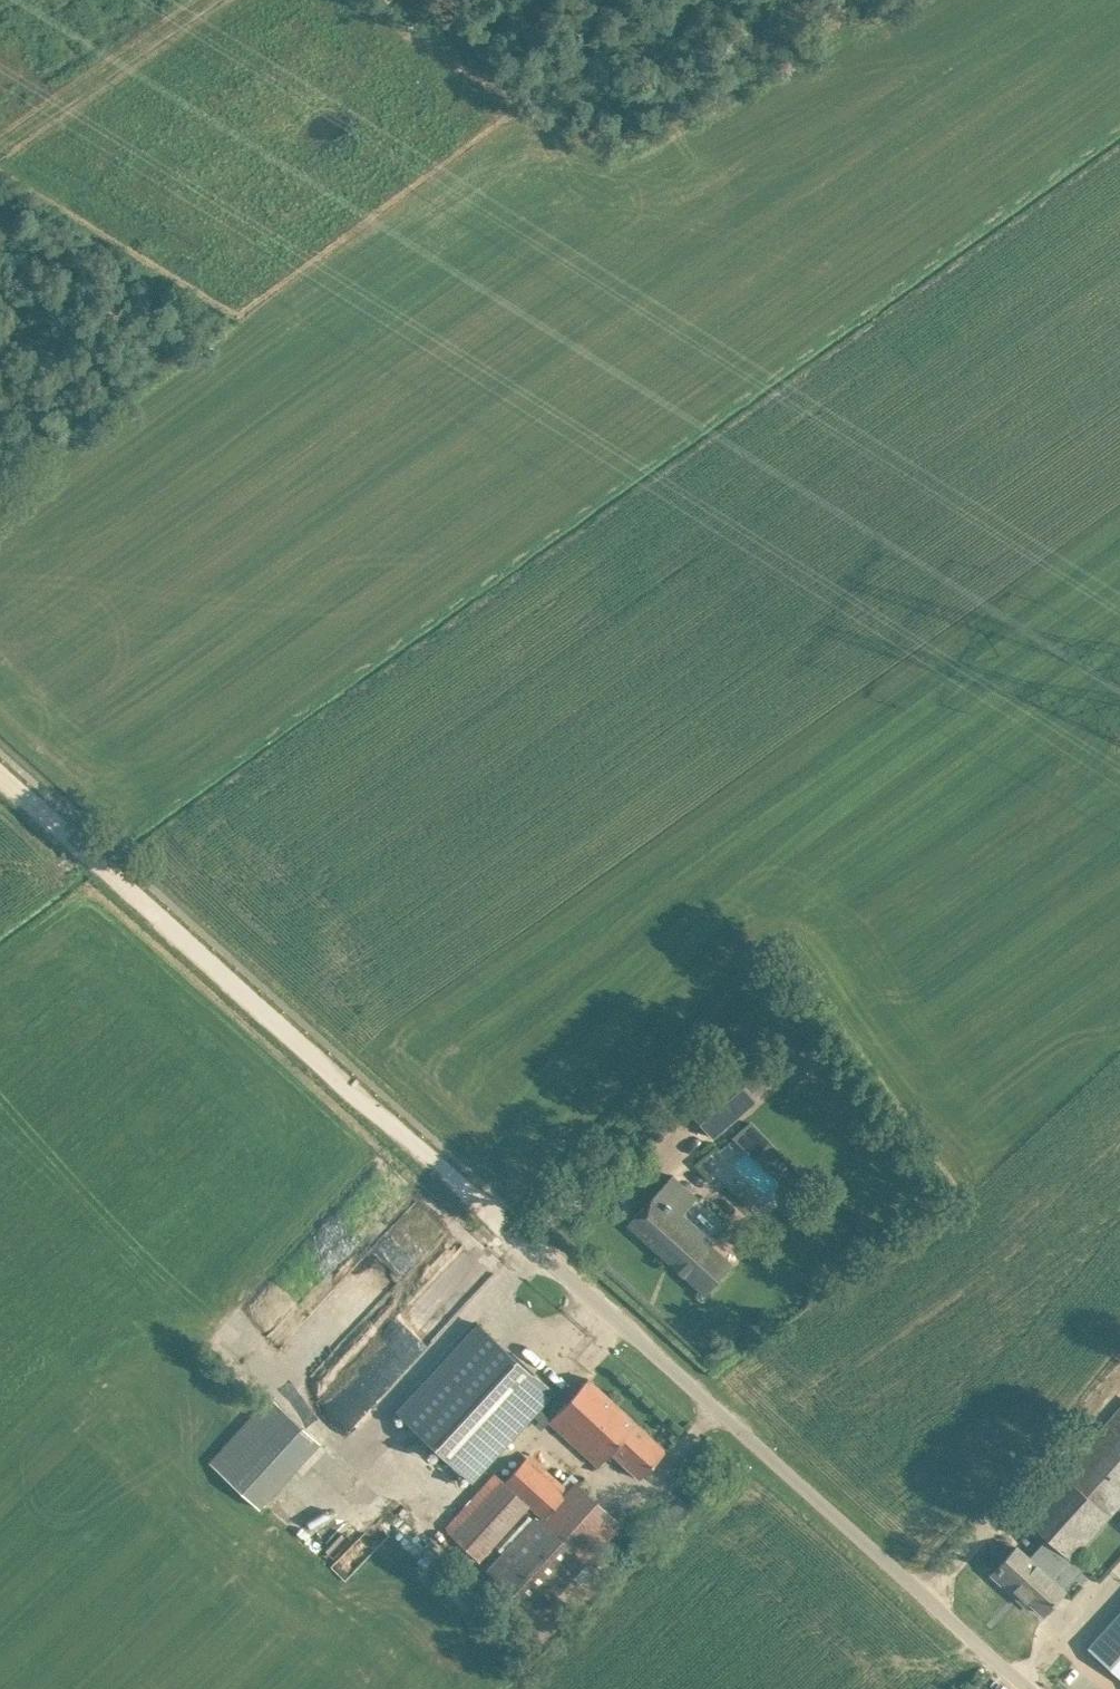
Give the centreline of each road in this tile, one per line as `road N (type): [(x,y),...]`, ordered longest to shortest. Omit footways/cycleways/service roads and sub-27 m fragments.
road 1 (track): [(0,768),(512,1231)]
road 2 (unclassified): [(1026,1688),(512,1231)]
road 3 (track): [(188,0),(0,123)]

